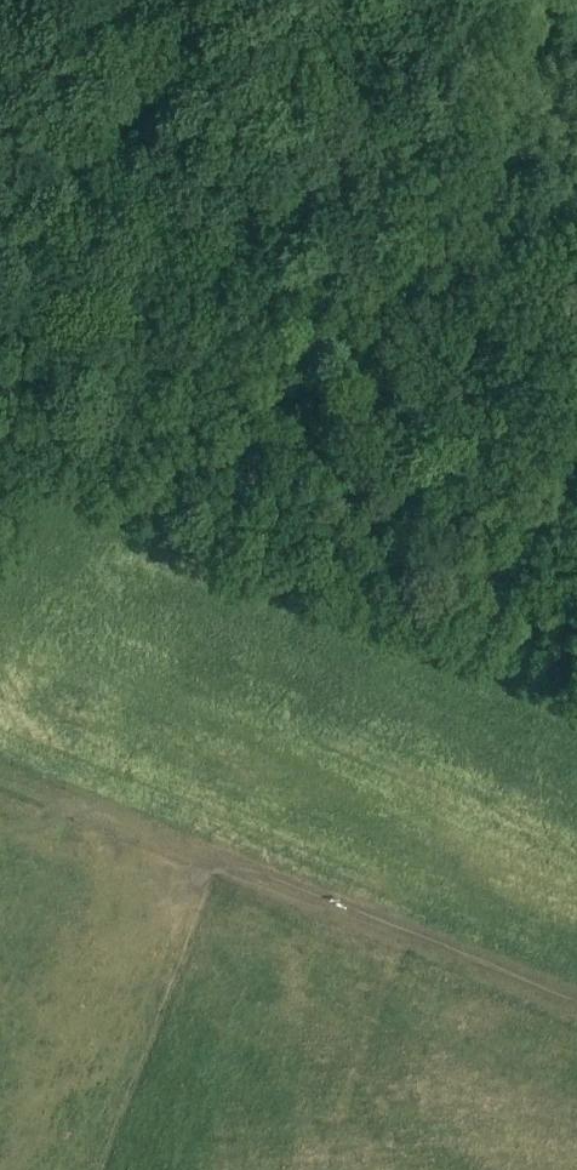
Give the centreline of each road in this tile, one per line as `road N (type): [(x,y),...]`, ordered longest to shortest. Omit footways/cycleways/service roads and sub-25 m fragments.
road 1 (track): [(0,300),(155,0)]

